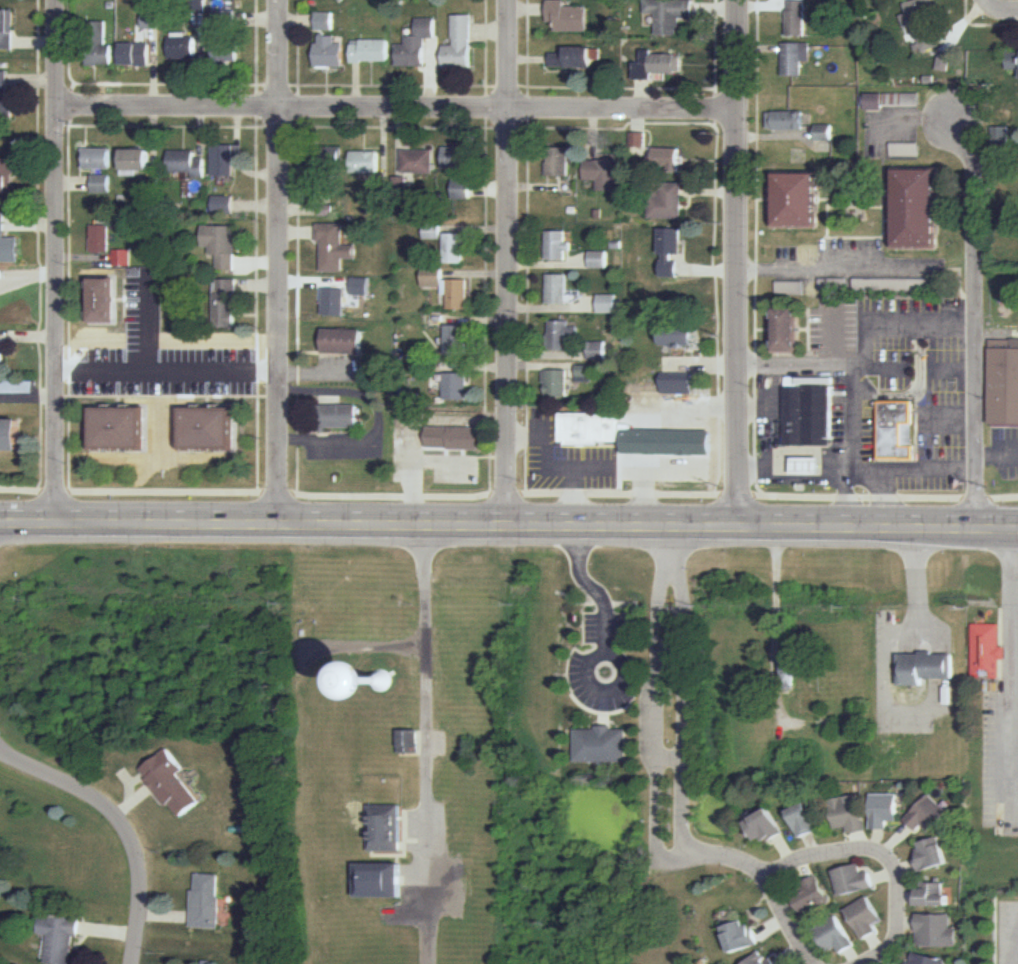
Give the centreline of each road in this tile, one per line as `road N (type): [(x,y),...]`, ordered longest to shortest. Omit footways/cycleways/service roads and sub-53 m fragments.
road 1 (secondary): [(0,520),(1017,530)]
road 2 (residential): [(61,106),(742,110)]
road 3 (residential): [(739,526),(742,0)]
road 4 (residential): [(511,0),(503,524)]
road 5 (residential): [(61,0),(60,520)]
road 6 (residential): [(279,0),(281,519)]
road 7 (residential): [(956,122),(978,159),(980,530)]
road 8 (residential): [(674,568),(663,578),(661,605),(662,861)]
road 9 (residential): [(687,857),(684,578),(674,568)]
road 10 (residential): [(0,751),(88,793),(131,837),(139,918),(131,963)]
road 11 (residential): [(770,877),(800,860),(882,854),(896,867),(897,939),(865,963)]
road 12 (residential): [(980,273),(743,271)]
road 13 (residential): [(817,963),(770,877),(751,864),(710,854),(662,861)]

